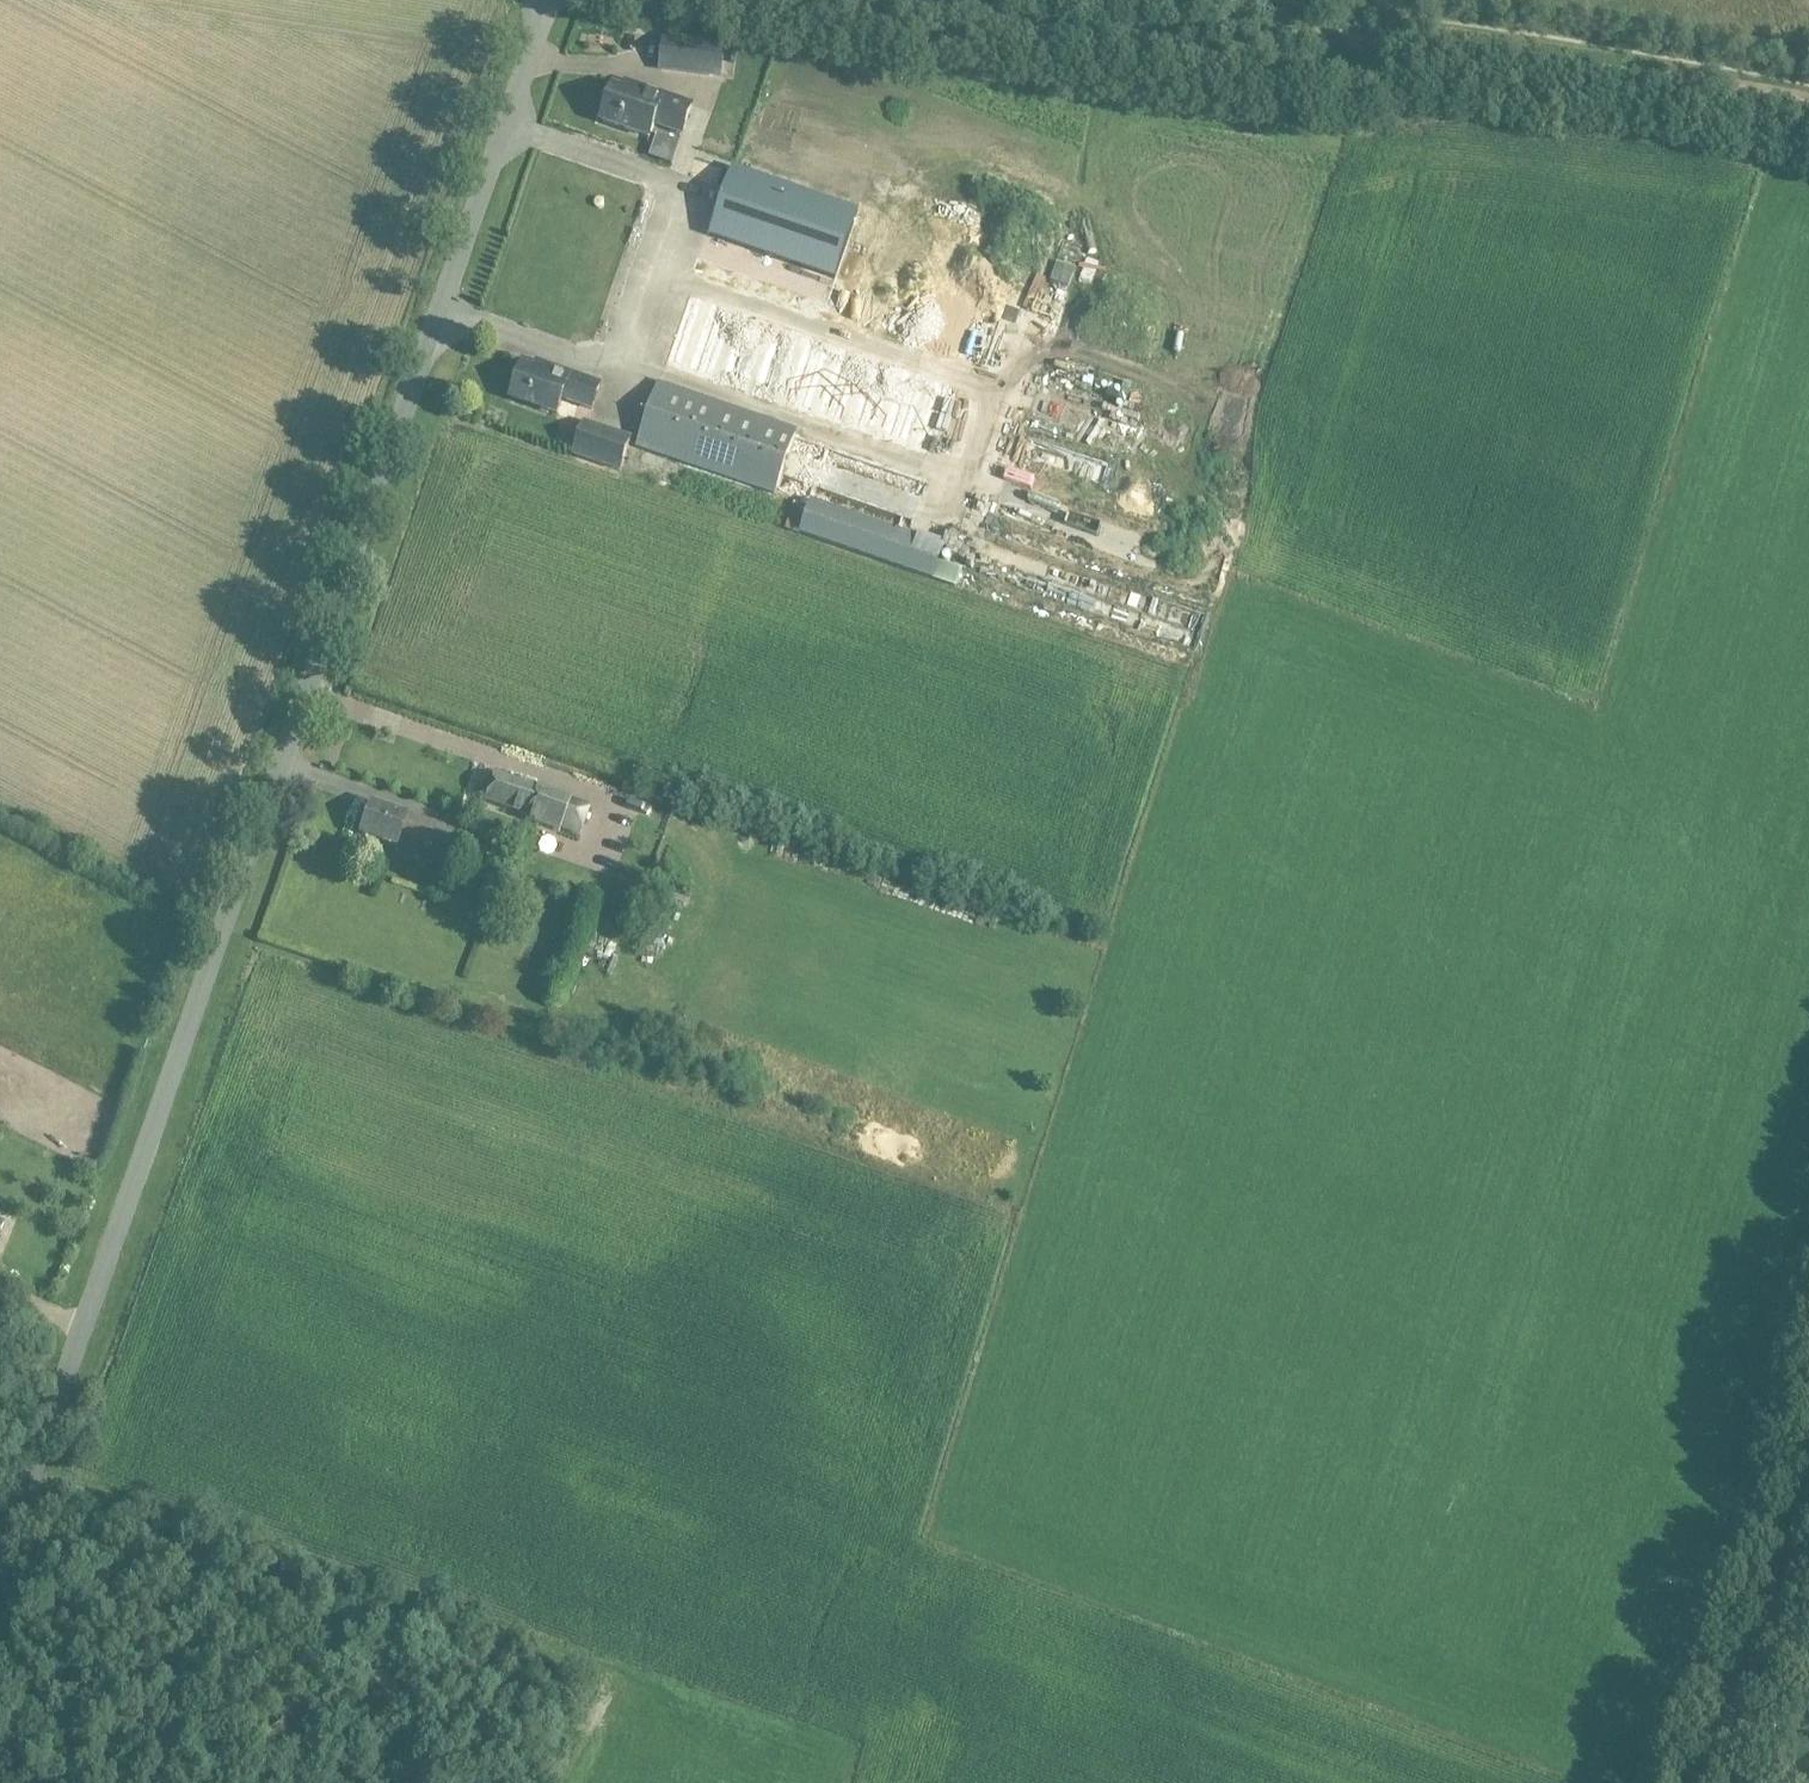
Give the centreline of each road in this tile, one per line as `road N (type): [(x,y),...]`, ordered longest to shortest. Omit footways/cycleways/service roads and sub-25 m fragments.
road 1 (unclassified): [(0,1569),(544,0)]
road 2 (track): [(814,0),(1152,39),(1329,40),(1457,52),(1808,102)]
road 3 (track): [(1712,1782),(1808,1524)]

